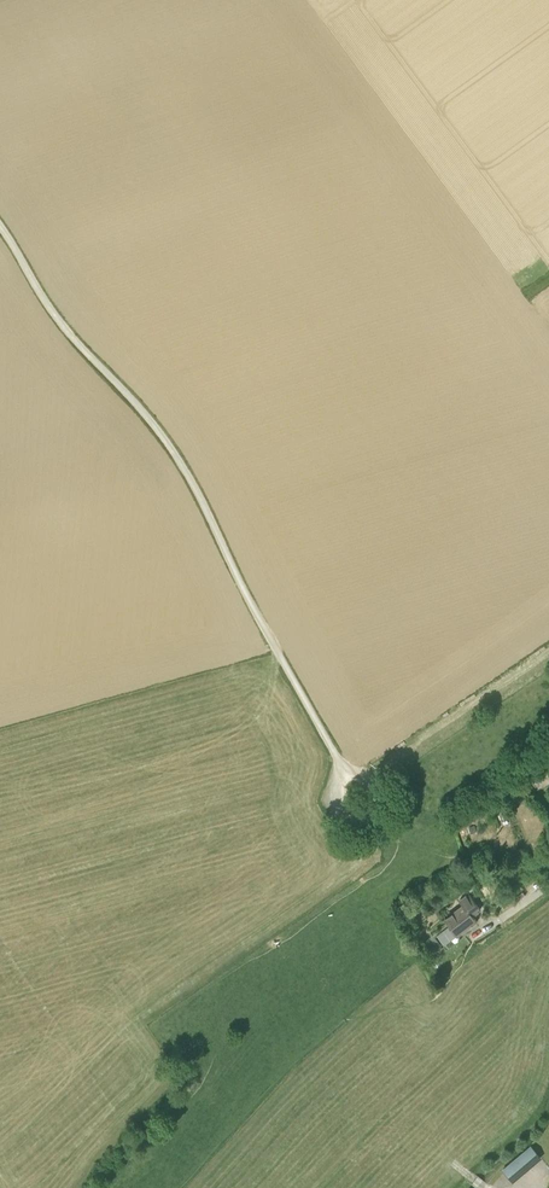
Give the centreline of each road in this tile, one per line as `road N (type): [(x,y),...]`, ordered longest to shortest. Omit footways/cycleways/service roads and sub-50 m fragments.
road 1 (unclassified): [(349,777),(171,448),(63,325),(0,225)]

